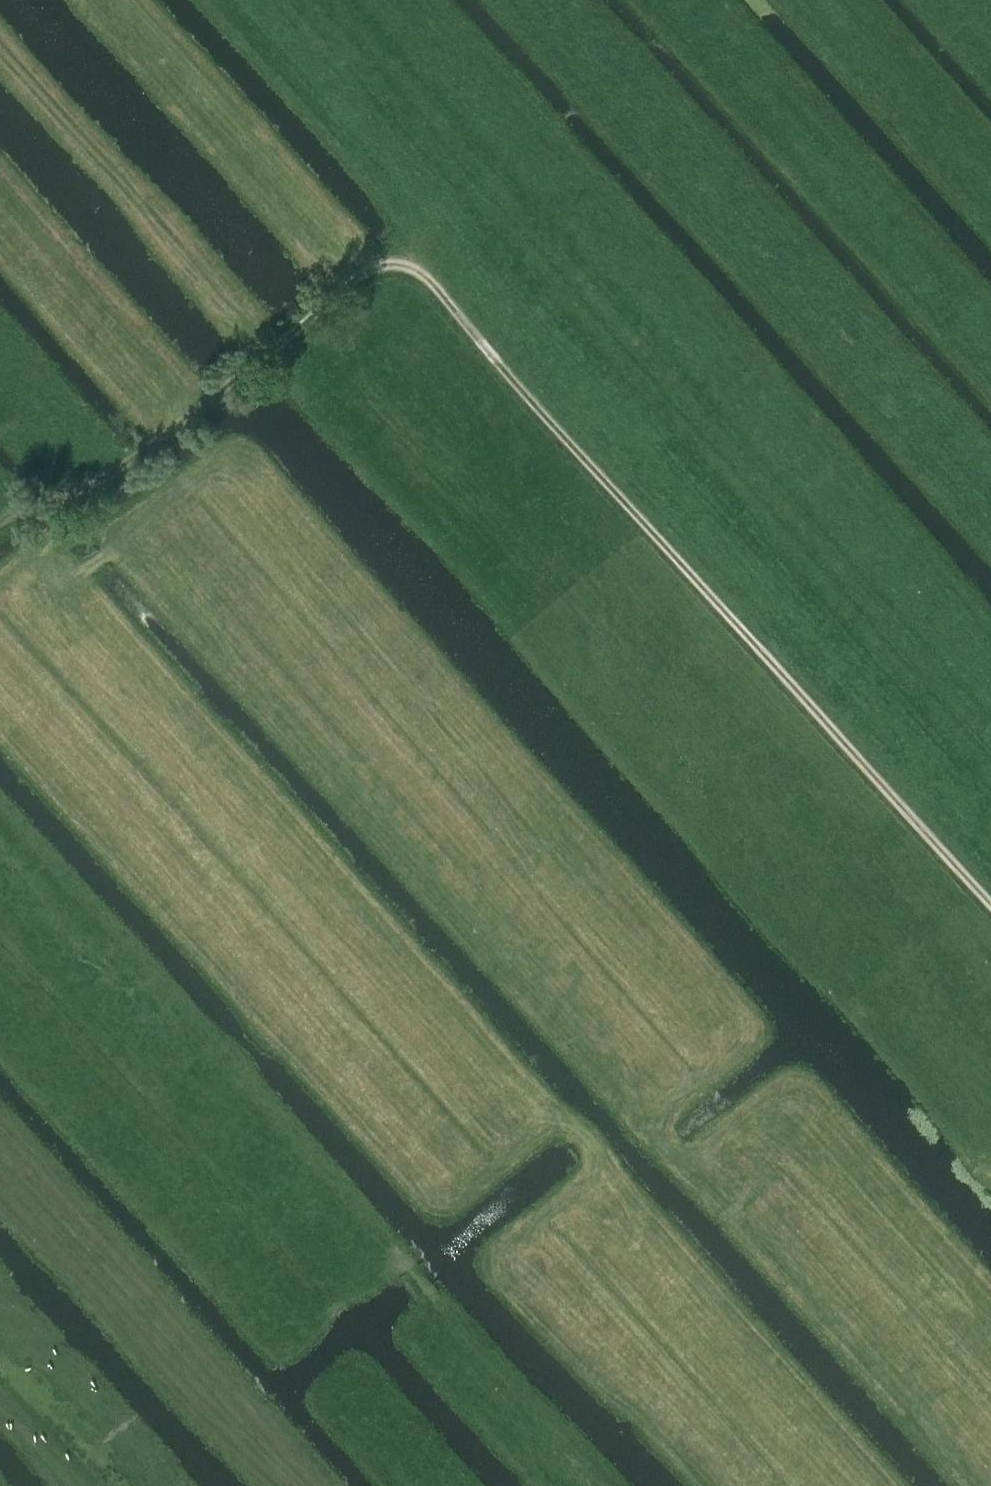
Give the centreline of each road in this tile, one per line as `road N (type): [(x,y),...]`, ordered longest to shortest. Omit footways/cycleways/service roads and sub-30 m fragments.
road 1 (track): [(990,900),(415,262),(394,258),(369,269),(103,483),(19,510),(0,525)]

